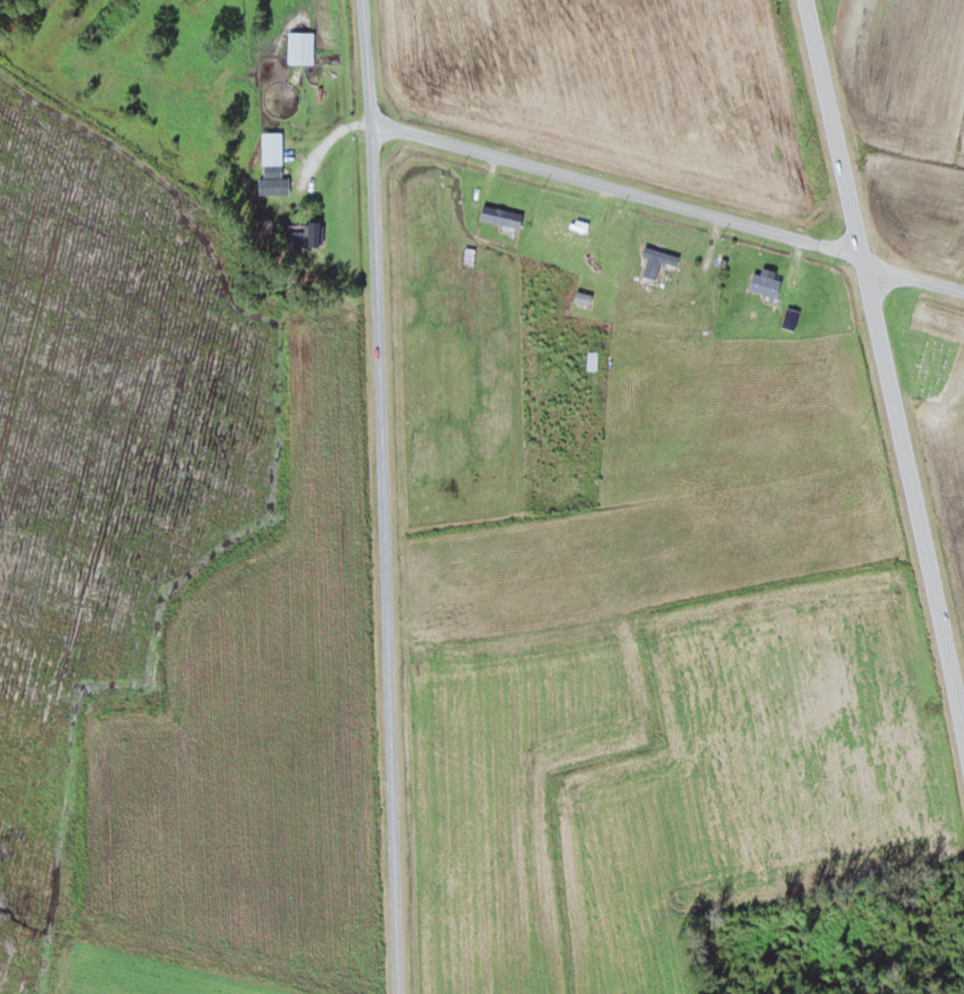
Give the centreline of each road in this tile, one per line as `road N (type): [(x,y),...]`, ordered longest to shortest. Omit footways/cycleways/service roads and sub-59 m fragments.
road 1 (residential): [(398,993),(370,0)]
road 2 (primary): [(963,730),(810,0)]
road 3 (residential): [(963,290),(374,130)]

